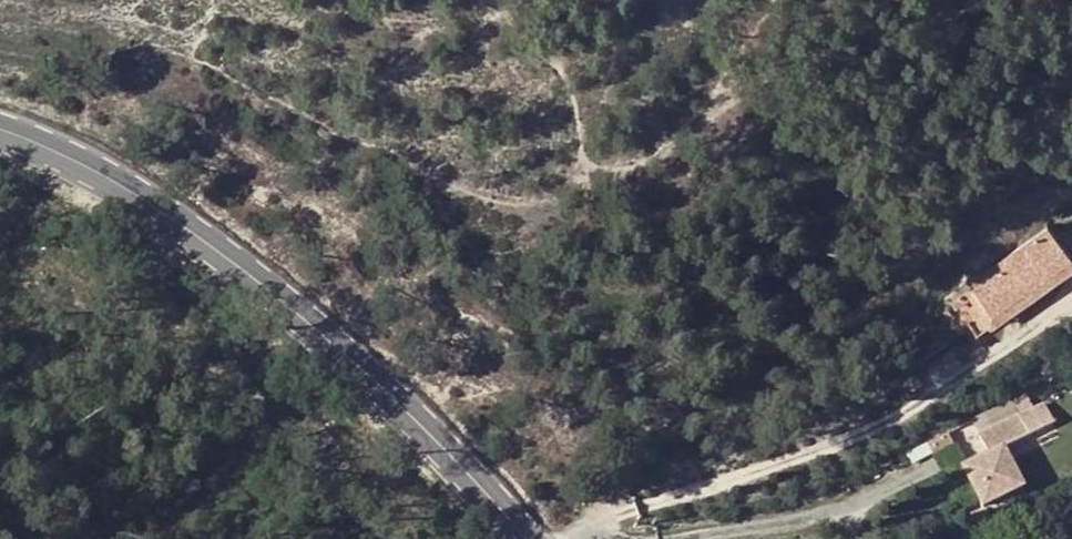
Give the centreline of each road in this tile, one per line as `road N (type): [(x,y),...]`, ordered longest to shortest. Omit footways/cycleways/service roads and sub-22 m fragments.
road 1 (primary): [(527,538),(398,401),(285,303),(133,192),(0,128)]

